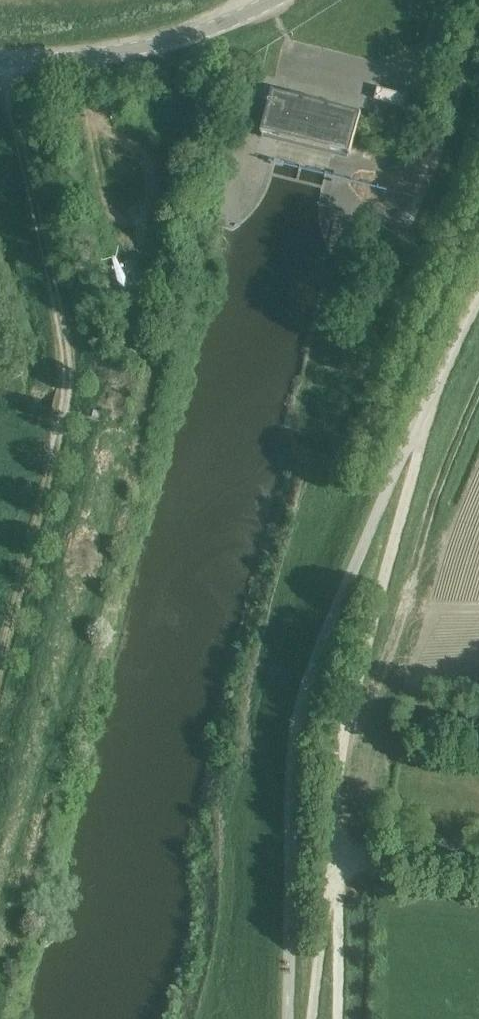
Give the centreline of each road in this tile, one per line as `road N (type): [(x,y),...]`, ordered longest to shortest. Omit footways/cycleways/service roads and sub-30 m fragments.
road 1 (track): [(9,62),(10,101),(61,326),(65,393),(0,675)]
road 2 (unclassified): [(290,1018),(297,725),(336,611),(405,449),(417,438)]
road 3 (unclassified): [(315,1018),(341,849),(341,783),(417,438)]
road 4 (track): [(74,59),(110,202),(126,228),(146,215),(154,190),(147,166),(110,129)]
road 5 (tertiary): [(273,0),(131,50),(0,62)]
road 6 (unclassified): [(417,438),(478,296)]

